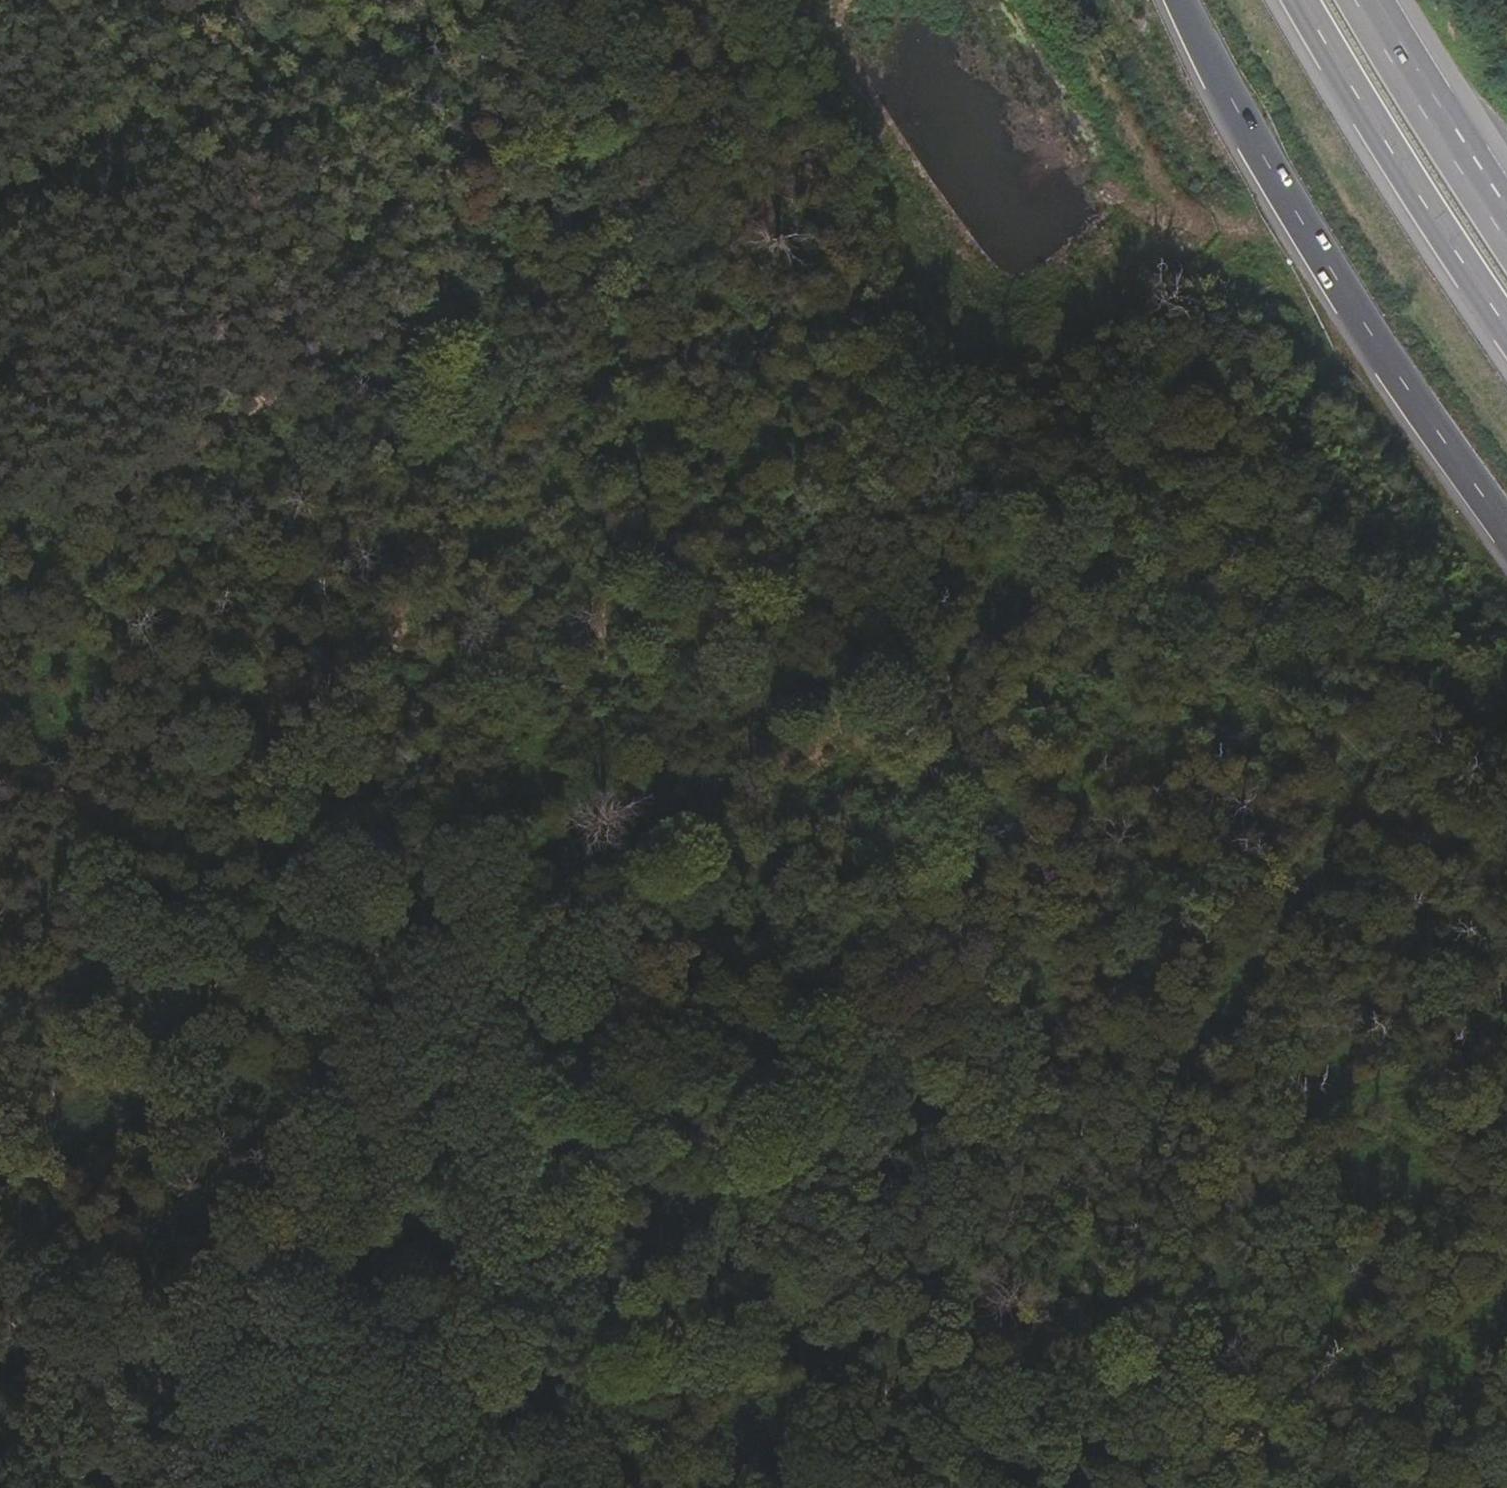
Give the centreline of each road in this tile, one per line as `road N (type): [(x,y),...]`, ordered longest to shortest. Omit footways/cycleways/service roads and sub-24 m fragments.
road 1 (track): [(0,757),(455,976),(1350,1487)]
road 2 (track): [(0,1479),(940,445)]
road 3 (track): [(0,612),(567,211)]
road 4 (trunk): [(1191,0),(1260,145),(1506,523)]
road 5 (motorway): [(1305,0),(1506,327)]
road 6 (motorway): [(1506,224),(1371,0)]

